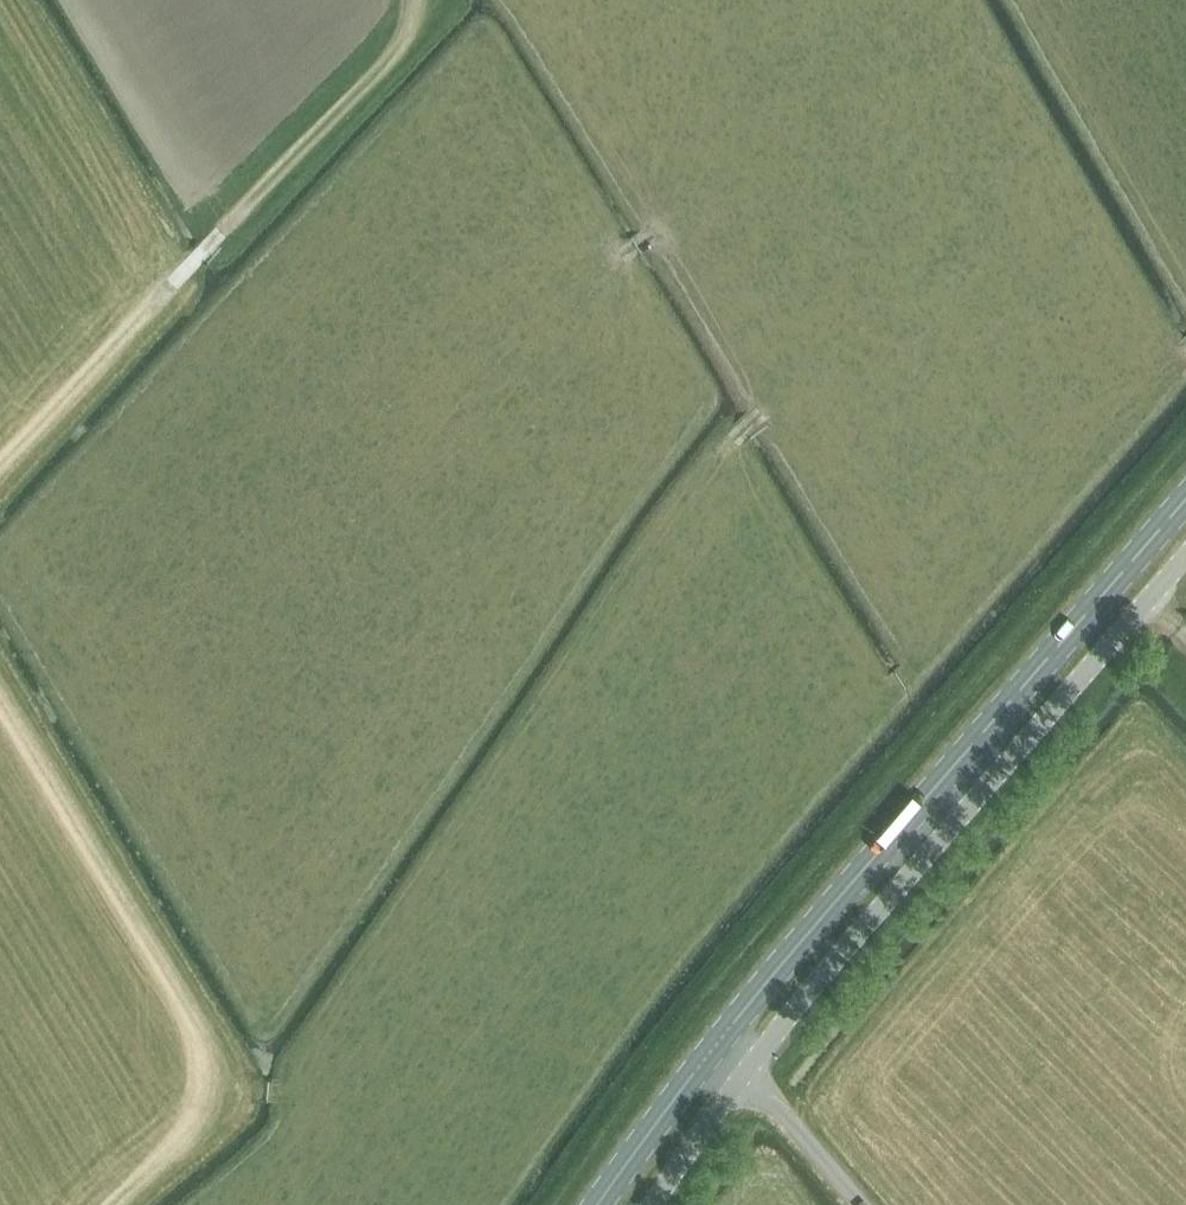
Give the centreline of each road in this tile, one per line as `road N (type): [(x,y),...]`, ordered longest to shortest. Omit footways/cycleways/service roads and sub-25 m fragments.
road 1 (primary): [(597,1204),(797,944),(1185,497)]
road 2 (unclassified): [(651,1204),(824,973),(1185,556)]

